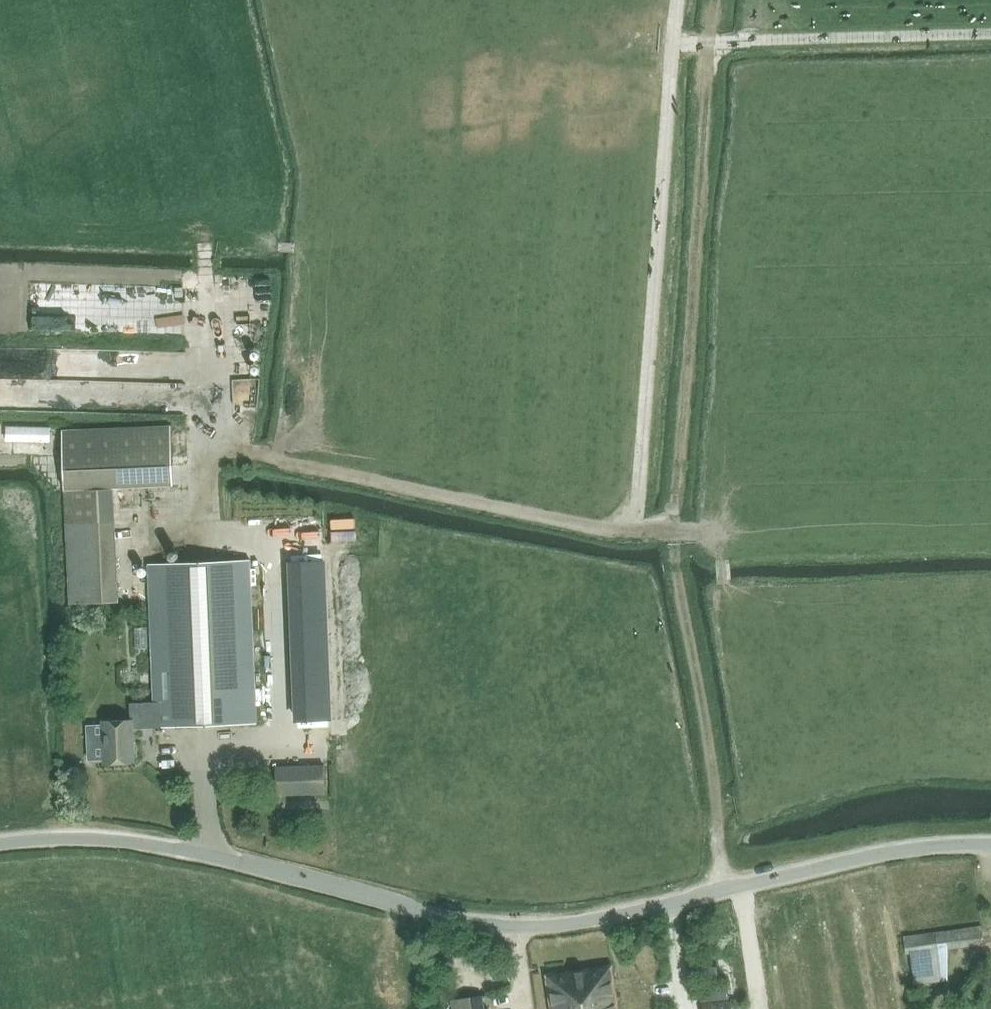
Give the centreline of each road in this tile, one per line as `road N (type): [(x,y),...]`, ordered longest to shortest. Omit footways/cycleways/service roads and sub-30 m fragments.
road 1 (unclassified): [(0,845),(73,840),(180,850),(426,912),(530,926),(602,918),(899,850),(990,844)]
road 2 (track): [(212,856),(206,754),(284,730),(278,550),(206,533),(202,448),(254,449),(504,511),(671,529)]
road 3 (track): [(717,0),(671,529)]
road 4 (track): [(671,529),(722,827),(720,891)]
road 5 (track): [(990,33),(710,44)]
road 6 (track): [(202,448),(205,249)]
road 7 (track): [(869,532),(671,529)]
road 8 (track): [(855,770),(720,813)]

